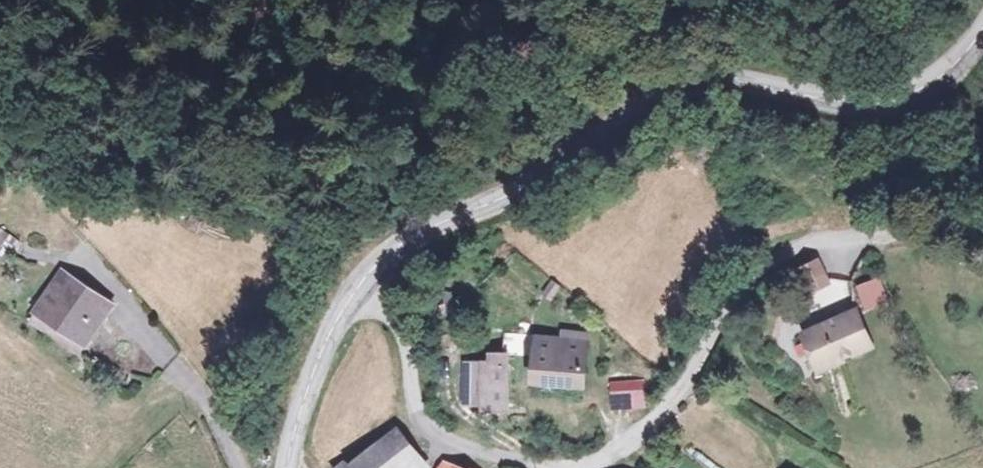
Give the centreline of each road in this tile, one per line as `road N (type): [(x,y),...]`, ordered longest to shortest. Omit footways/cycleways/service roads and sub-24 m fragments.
road 1 (tertiary): [(982,28),(921,91),(872,107),(734,78),(668,89),(522,190),(440,217),(359,274)]
road 2 (residential): [(869,238),(824,240),(749,277),(687,382),(639,436),(605,460),(562,467)]
road 3 (residential): [(559,467),(440,438),(416,417),(399,329),(359,274)]
road 4 (tertiary): [(359,274),(307,383),(287,467)]

